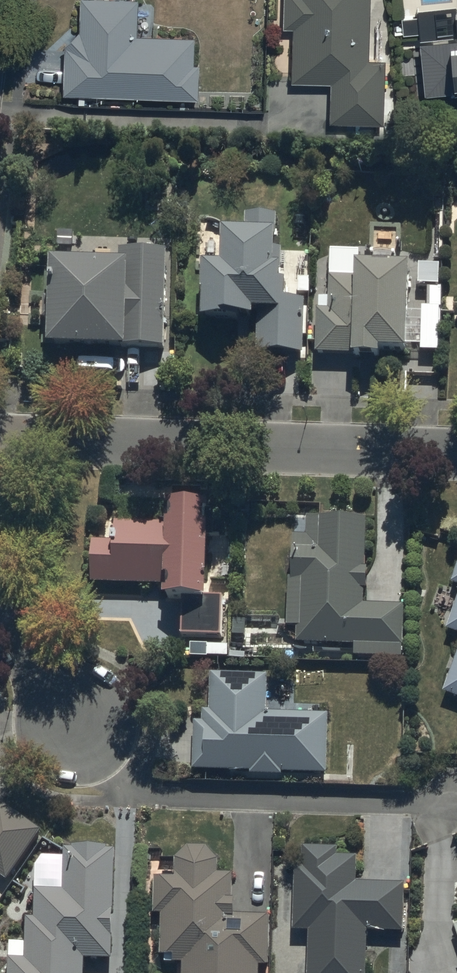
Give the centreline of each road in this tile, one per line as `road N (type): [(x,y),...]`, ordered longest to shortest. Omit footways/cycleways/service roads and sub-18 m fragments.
road 1 (residential): [(0,441),(456,452)]
road 2 (residential): [(0,601),(83,725)]

